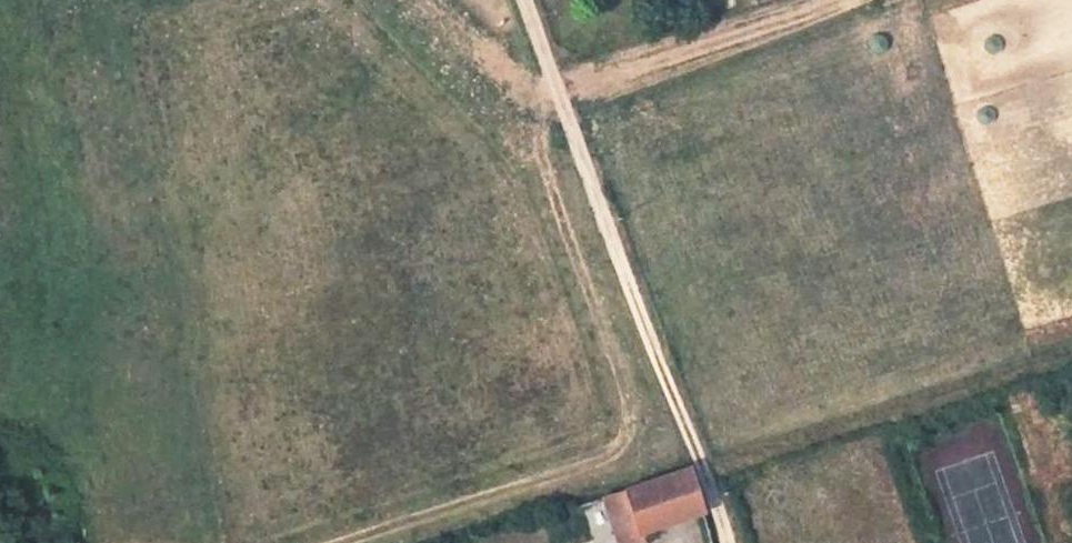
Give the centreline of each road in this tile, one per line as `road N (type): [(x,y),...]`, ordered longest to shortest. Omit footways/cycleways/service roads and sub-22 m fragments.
road 1 (track): [(728,542),(520,0)]
road 2 (track): [(554,91),(836,0)]

